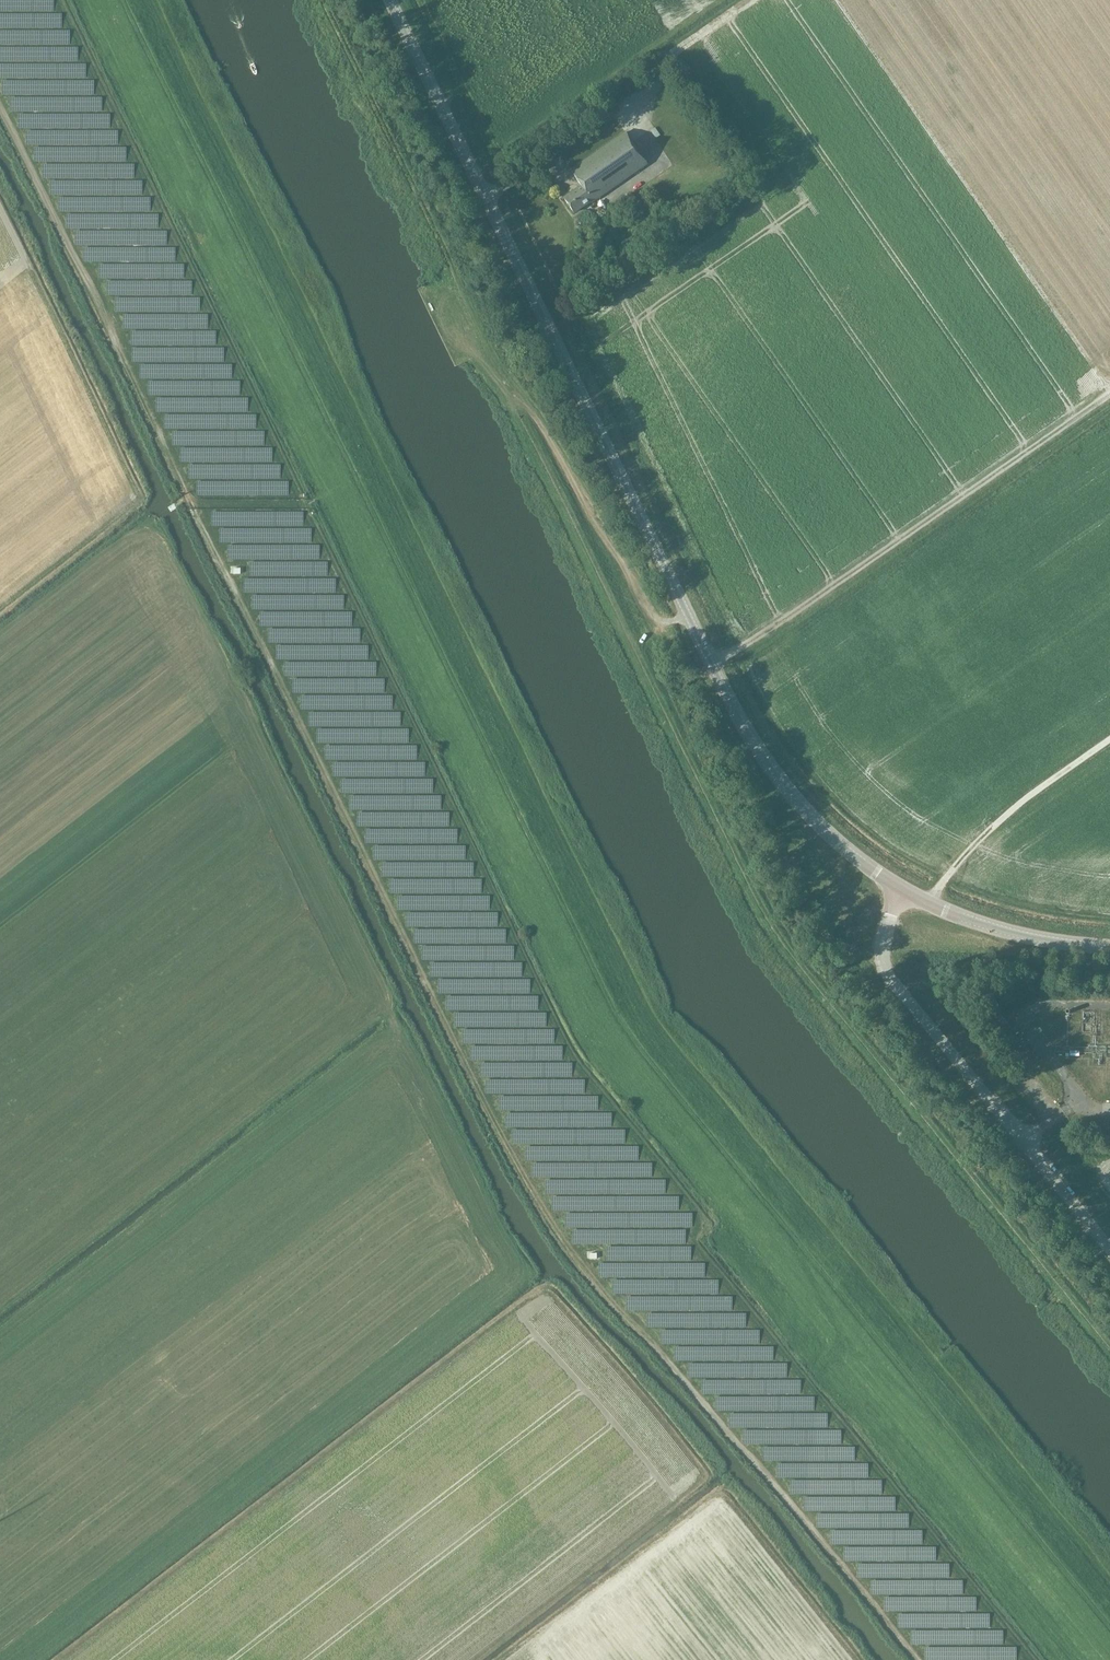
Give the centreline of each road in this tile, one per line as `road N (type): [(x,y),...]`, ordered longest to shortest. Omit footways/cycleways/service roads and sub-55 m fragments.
road 1 (secondary): [(898,886),(838,840),(774,769),(688,620),(386,0)]
road 2 (unclassified): [(1109,1254),(889,981),(886,931),(898,886)]
road 3 (track): [(466,336),(544,430),(651,616),(688,620)]
road 4 (secondary): [(1109,950),(985,925),(898,886)]

